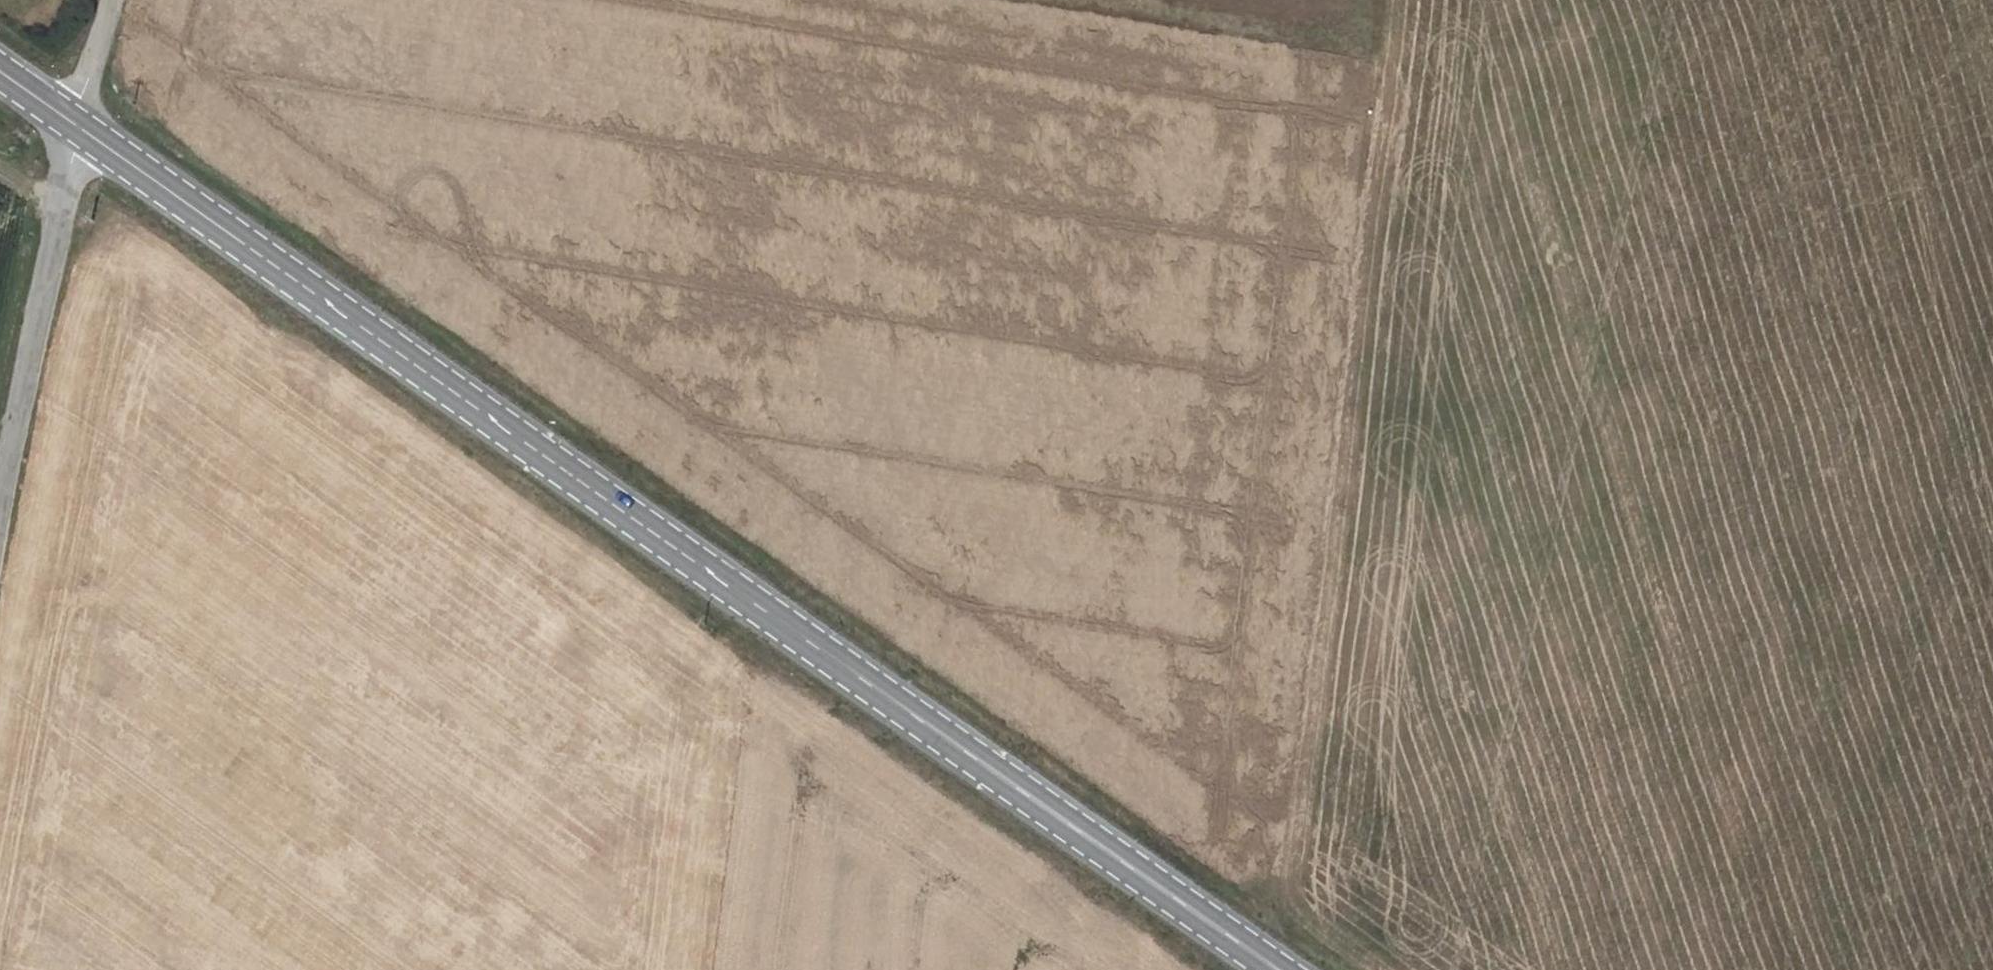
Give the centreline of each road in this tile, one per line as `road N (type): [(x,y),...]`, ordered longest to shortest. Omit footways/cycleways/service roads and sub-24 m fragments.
road 1 (primary): [(76,129),(1274,969)]
road 2 (unclassified): [(76,129),(0,519)]
road 3 (unclassified): [(111,0),(76,129)]

